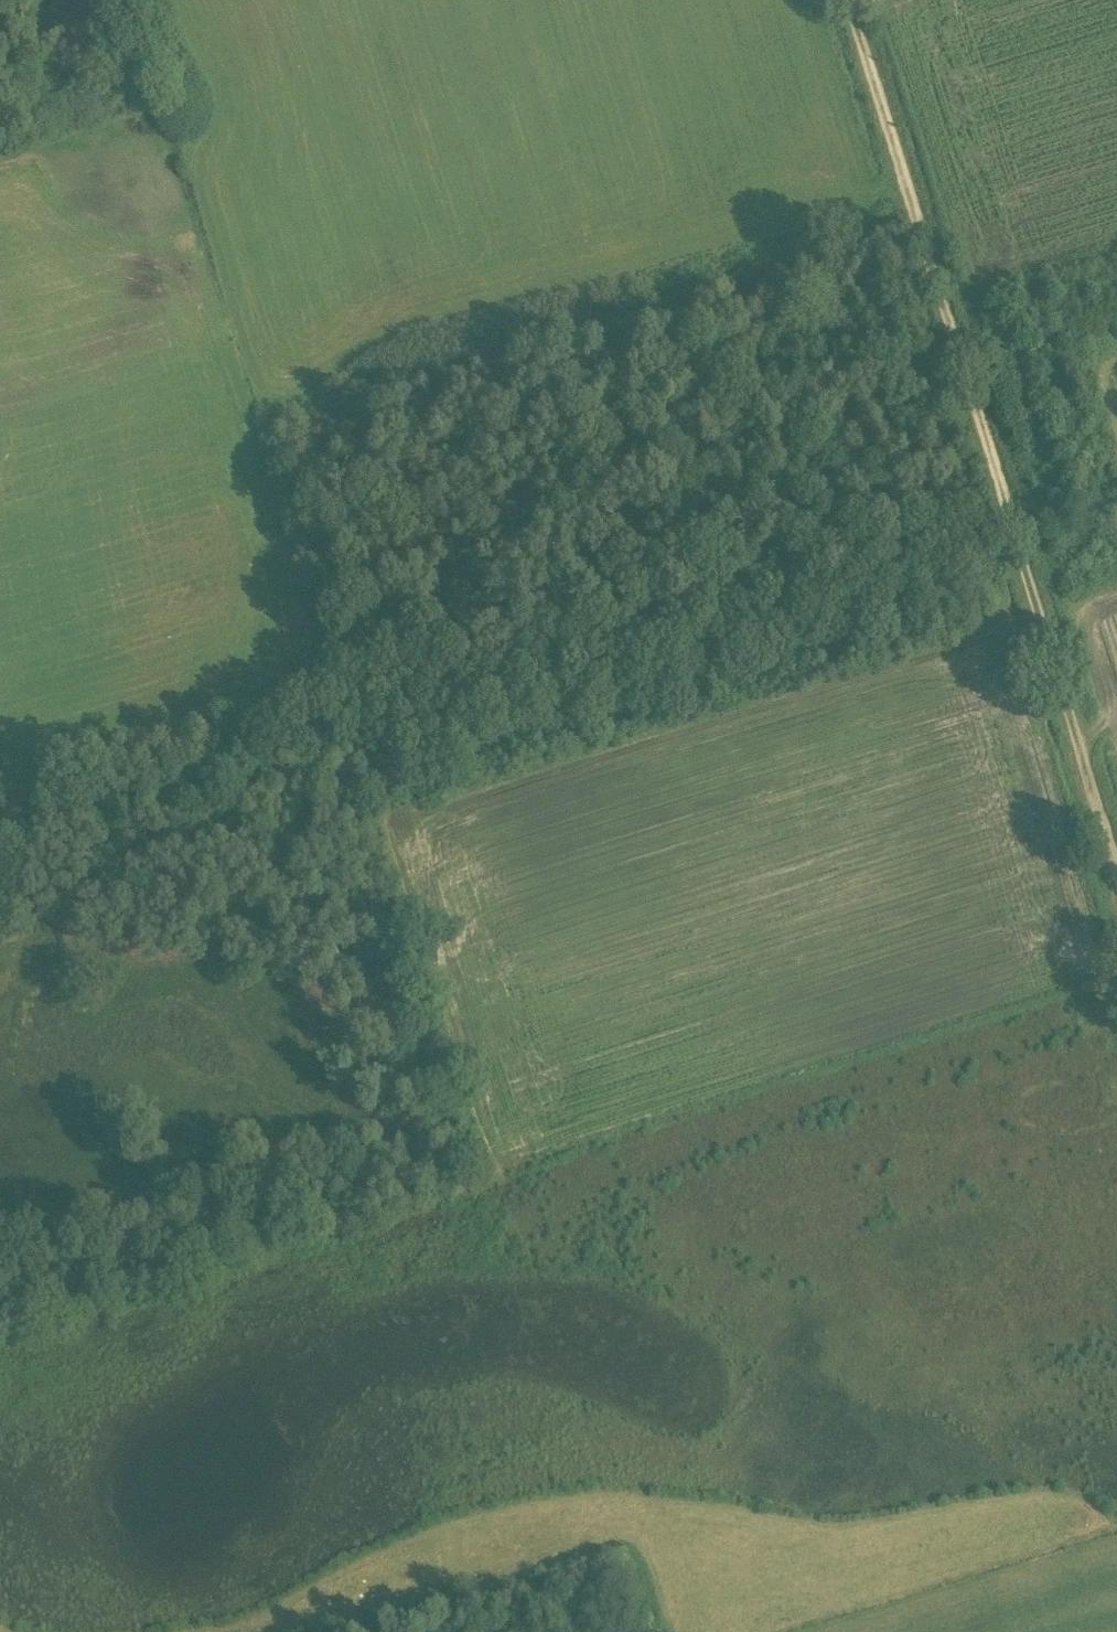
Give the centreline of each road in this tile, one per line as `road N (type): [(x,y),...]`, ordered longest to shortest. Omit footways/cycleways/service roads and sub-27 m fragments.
road 1 (track): [(1116,865),(856,0)]

